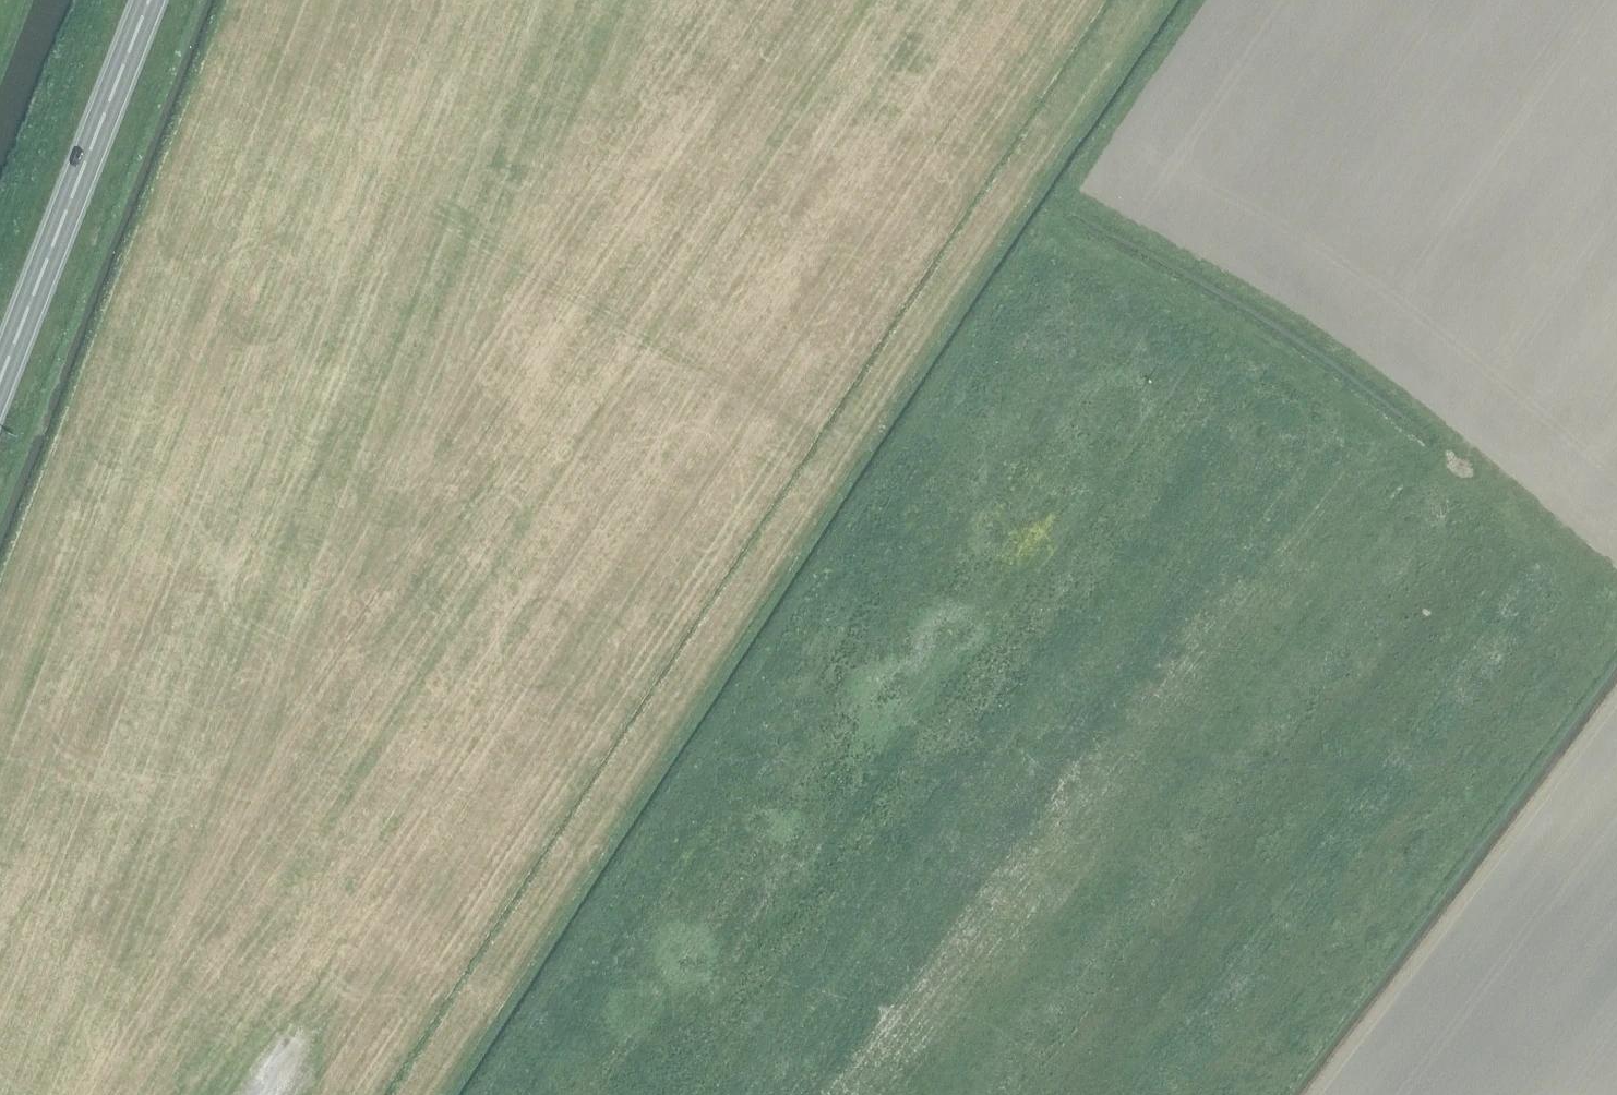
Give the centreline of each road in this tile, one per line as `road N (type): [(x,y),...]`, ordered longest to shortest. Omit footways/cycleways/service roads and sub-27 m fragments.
road 1 (trunk): [(0,371),(145,0)]

